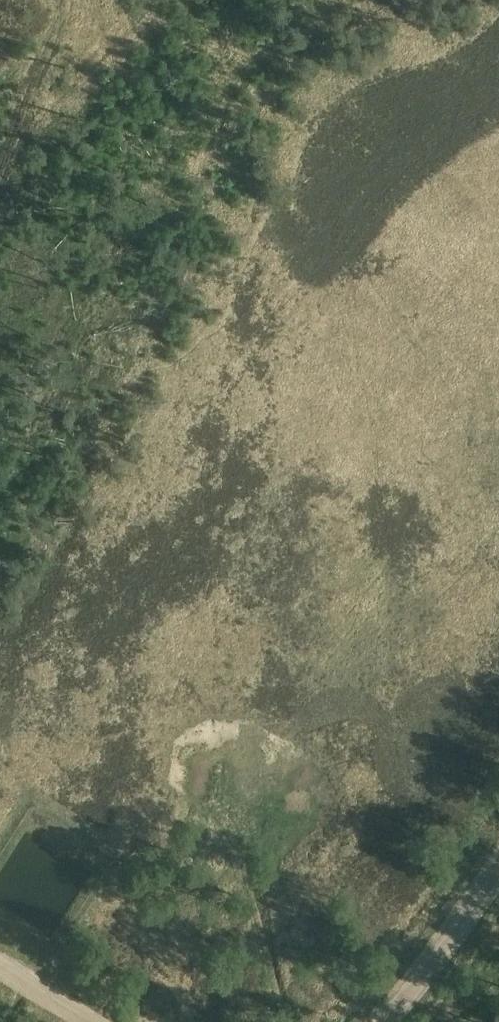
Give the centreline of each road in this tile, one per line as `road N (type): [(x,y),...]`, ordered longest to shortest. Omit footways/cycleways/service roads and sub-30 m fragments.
road 1 (track): [(372,1021),(402,996),(498,866)]
road 2 (track): [(0,951),(117,1021)]

